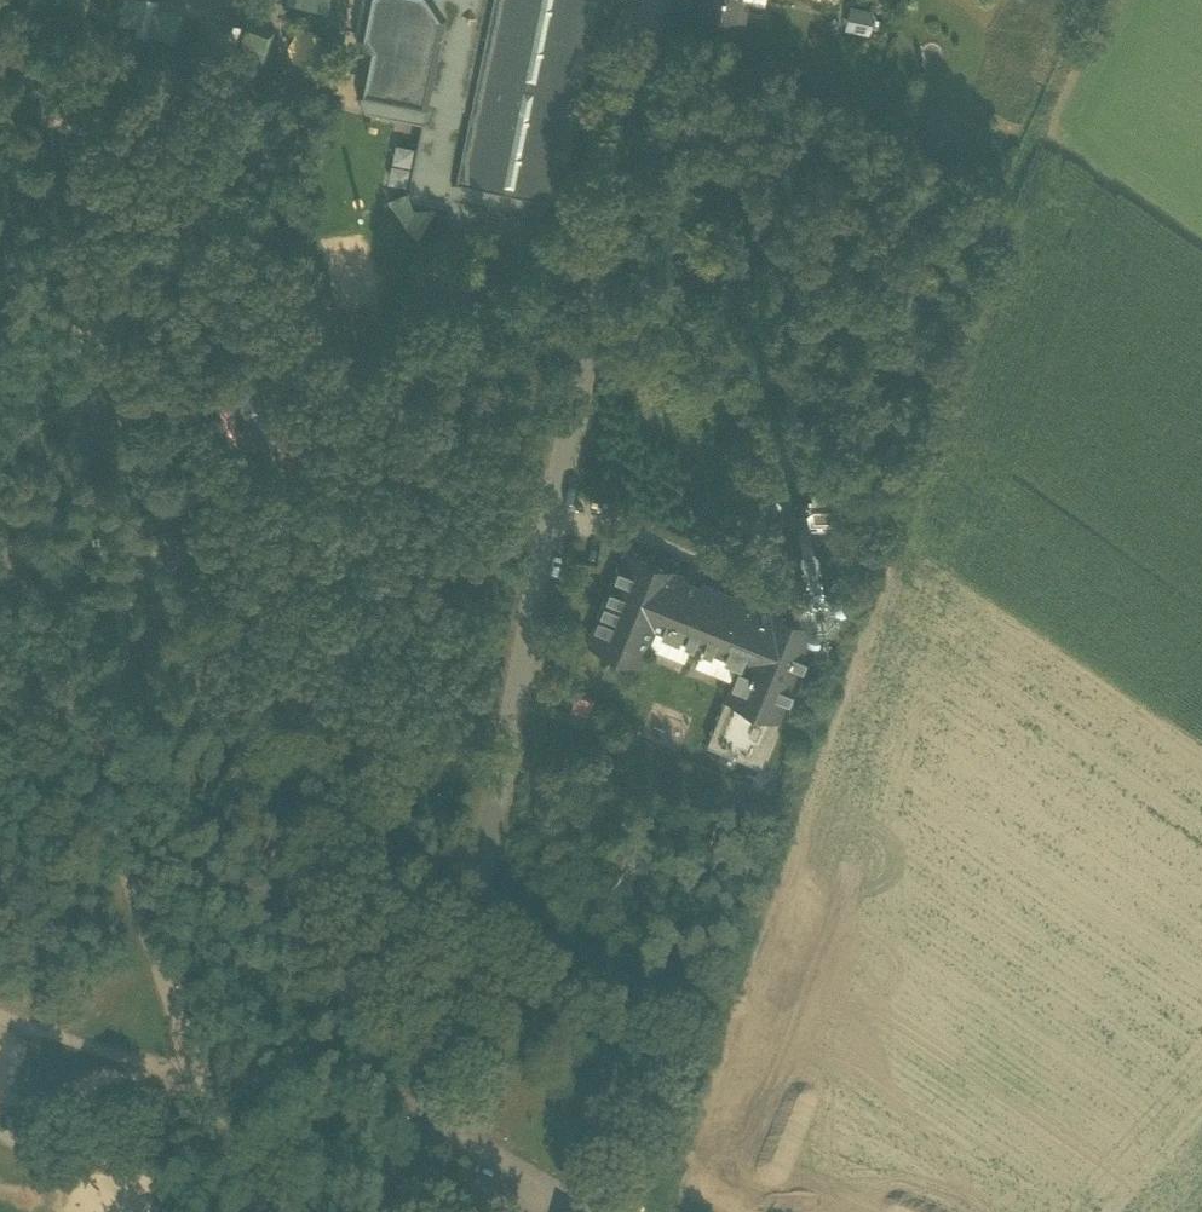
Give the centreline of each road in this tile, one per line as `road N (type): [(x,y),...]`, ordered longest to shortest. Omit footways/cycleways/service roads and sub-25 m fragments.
road 1 (residential): [(664,0),(409,1211)]
road 2 (track): [(0,541),(202,1075)]
road 3 (track): [(595,322),(760,403)]
road 4 (track): [(244,1189),(202,1075)]

